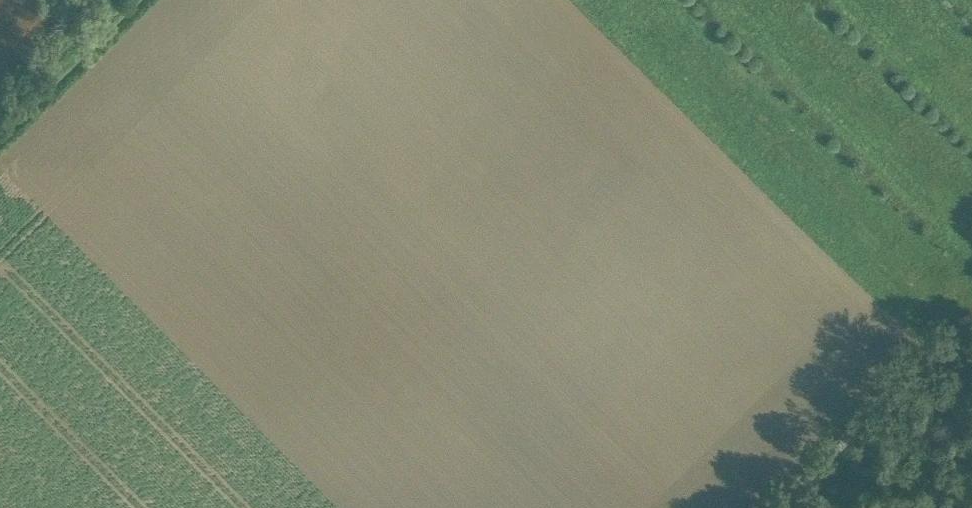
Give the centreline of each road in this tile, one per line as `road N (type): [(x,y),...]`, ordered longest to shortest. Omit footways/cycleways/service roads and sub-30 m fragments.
road 1 (unclassified): [(971,295),(755,507)]

